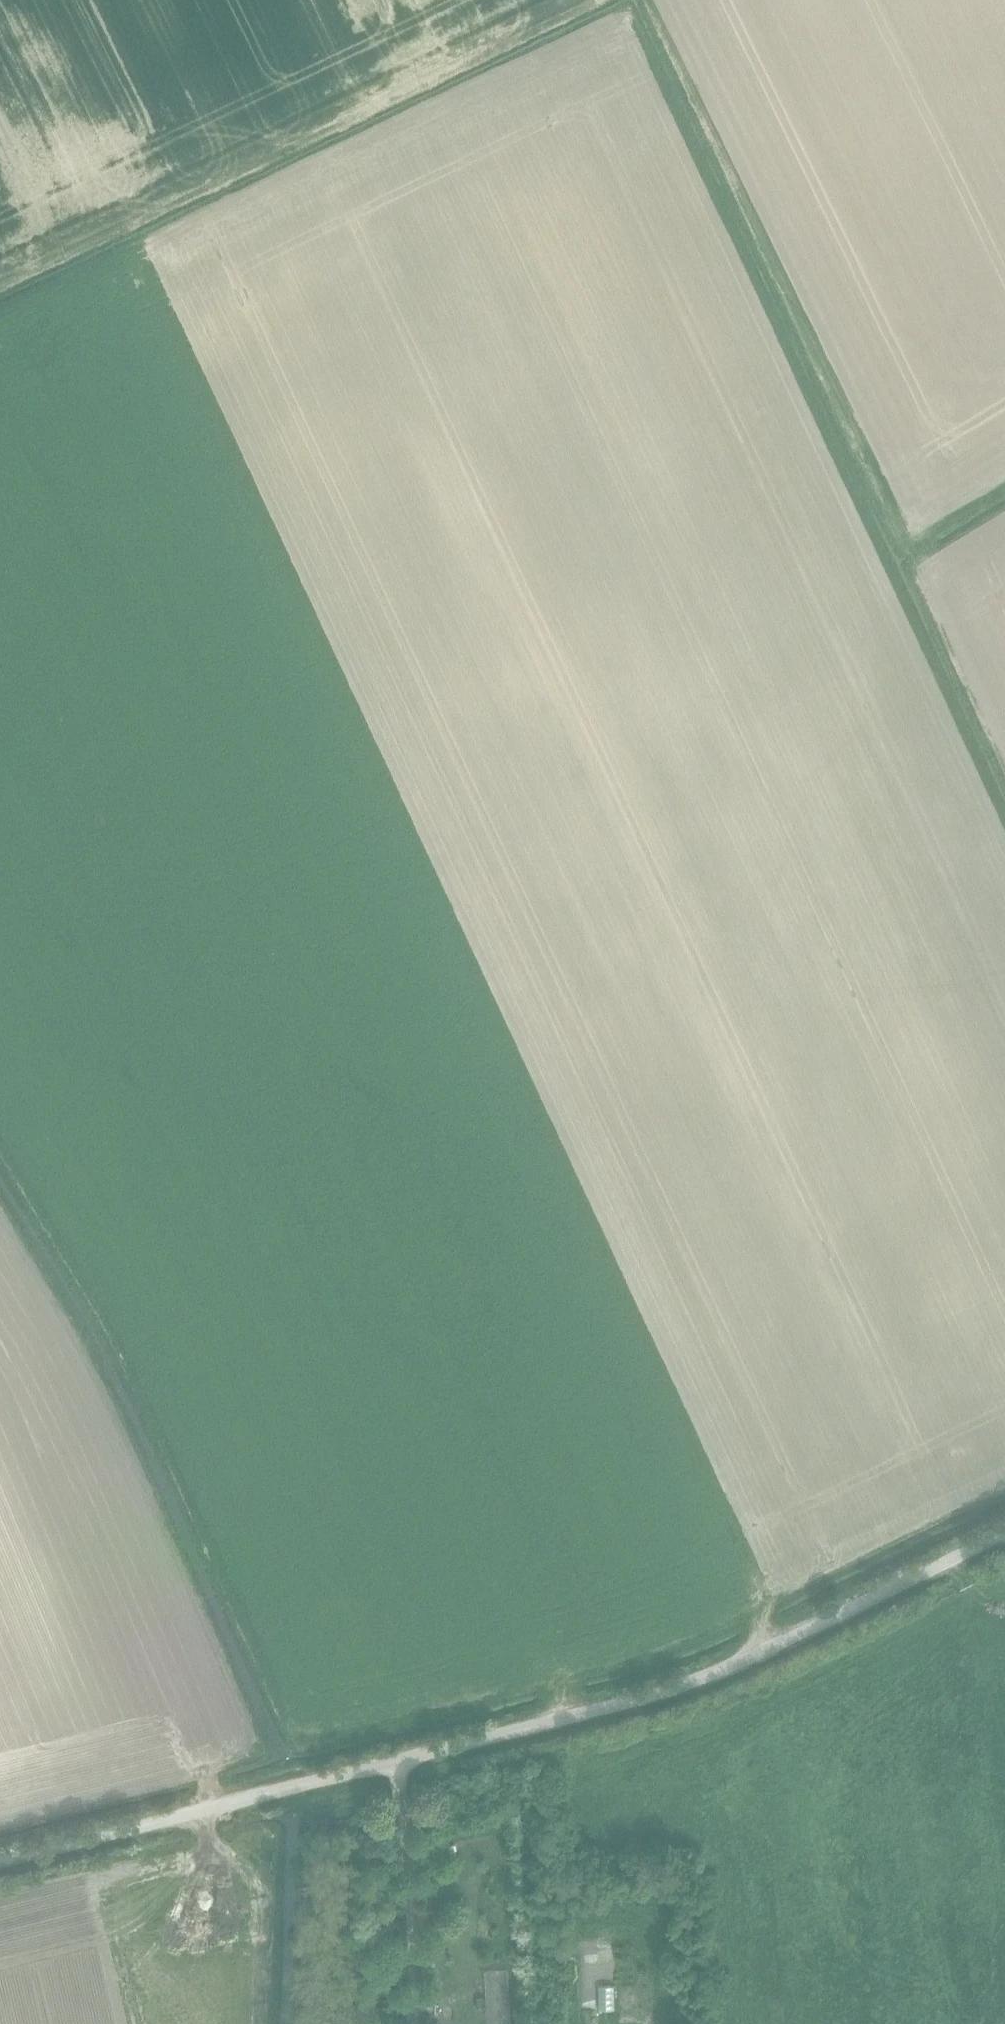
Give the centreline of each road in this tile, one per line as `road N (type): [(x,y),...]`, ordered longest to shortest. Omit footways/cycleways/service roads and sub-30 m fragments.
road 1 (unclassified): [(0,1863),(590,1713),(730,1668),(1004,1531)]

